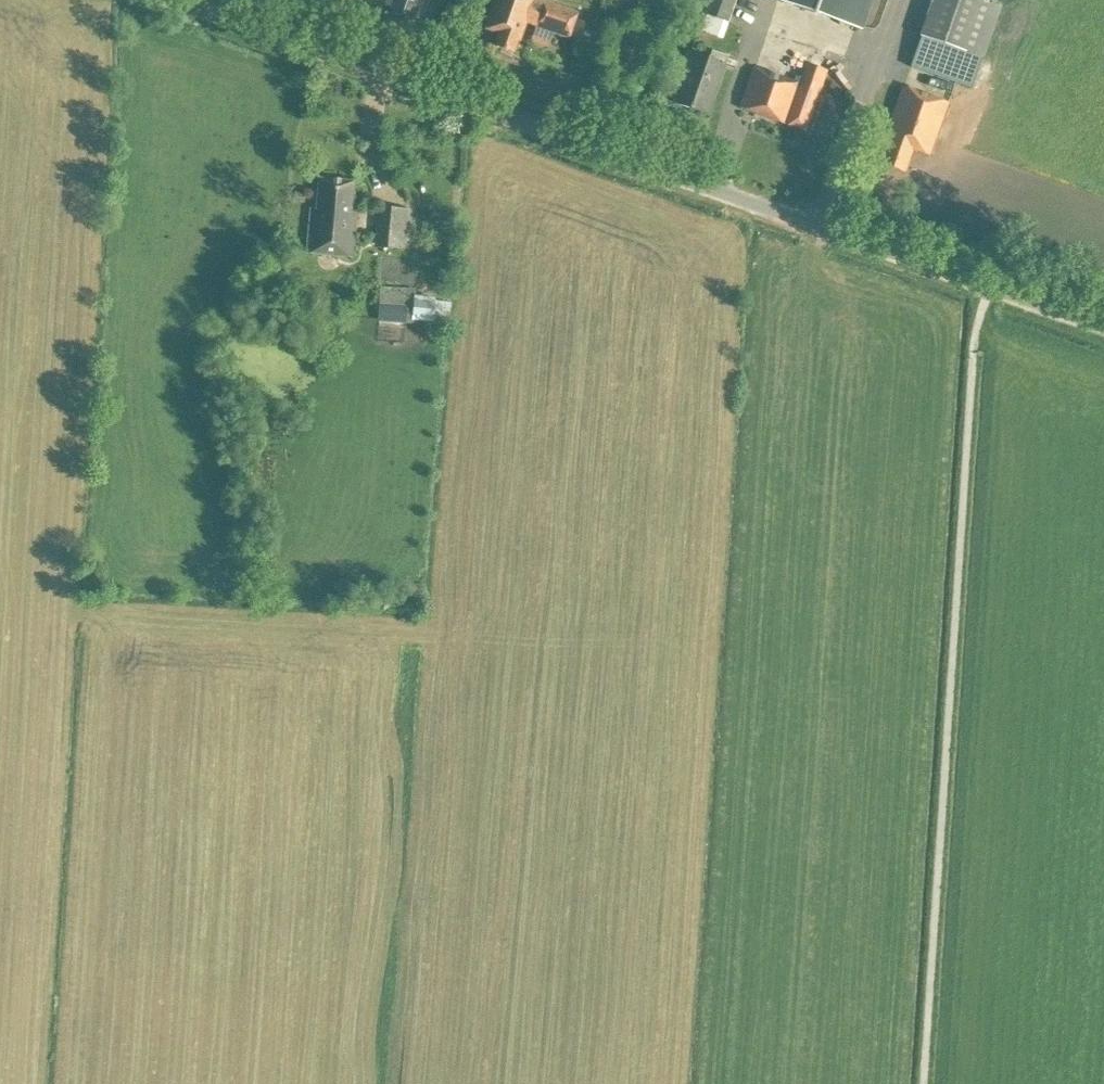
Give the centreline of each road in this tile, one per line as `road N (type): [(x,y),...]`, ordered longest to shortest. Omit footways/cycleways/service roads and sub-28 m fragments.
road 1 (unclassified): [(1103,328),(172,0)]

